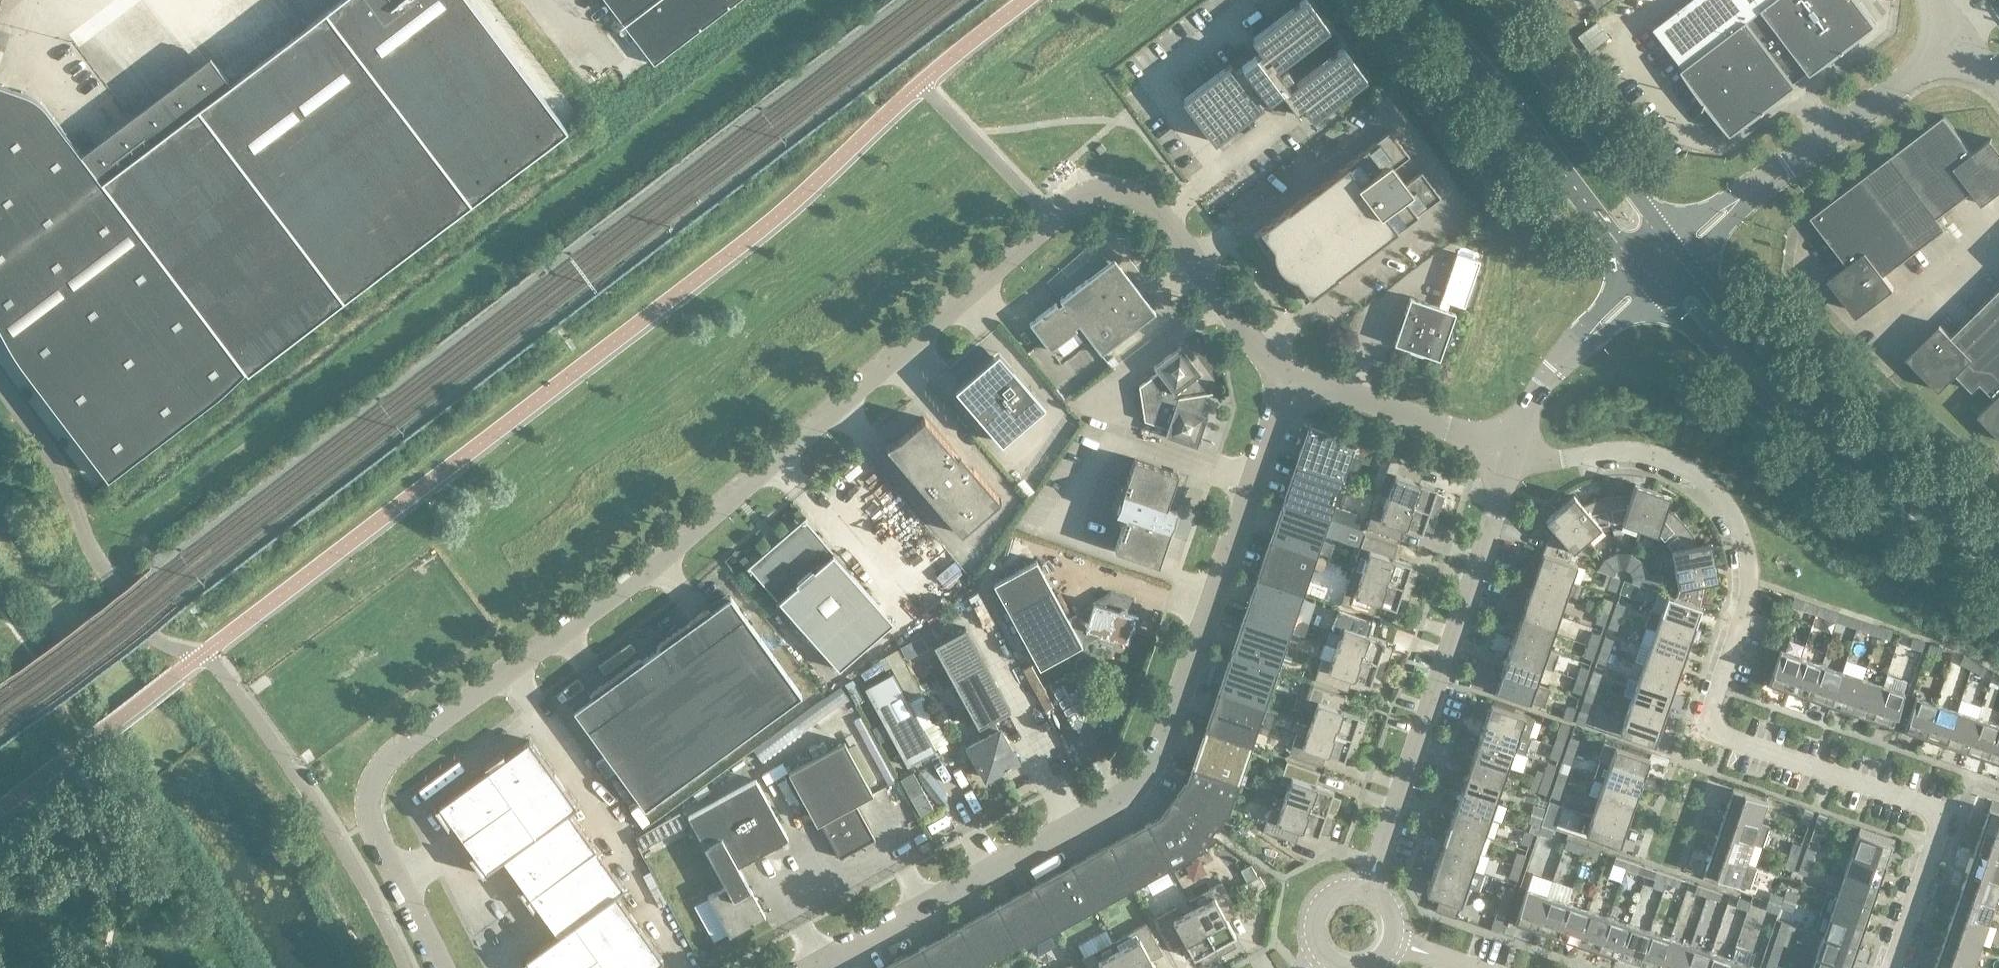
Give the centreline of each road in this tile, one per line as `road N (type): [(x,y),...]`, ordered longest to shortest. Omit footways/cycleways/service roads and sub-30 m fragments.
road 1 (unclassified): [(1293,391),(1161,217),(1120,193),(1081,196),(1065,207),(836,402),(387,758),(369,789),(367,820),(441,967)]
road 2 (residential): [(1891,967),(1936,814),(1712,729),(1747,586),(1745,547),(1729,506),(1702,477),(1651,454),(1553,459),(1516,448)]
road 3 (residential): [(817,967),(1117,801),(1145,776),(1271,425),(1293,391)]
road 4 (residential): [(1366,887),(1516,448)]
road 5 (secondary): [(1429,0),(1629,260)]
road 6 (secondary): [(1661,230),(1488,0)]
road 7 (unclassified): [(1744,192),(1962,37)]
road 8 (residential): [(1293,391),(1351,394),(1516,448)]
road 9 (secondary): [(1660,296),(1756,393),(1829,441)]
road 10 (secondary): [(1829,441),(1787,377),(1693,269)]
road 11 (secondary): [(1998,551),(1829,441)]
road 12 (residential): [(1516,448),(1540,395),(1590,334)]

